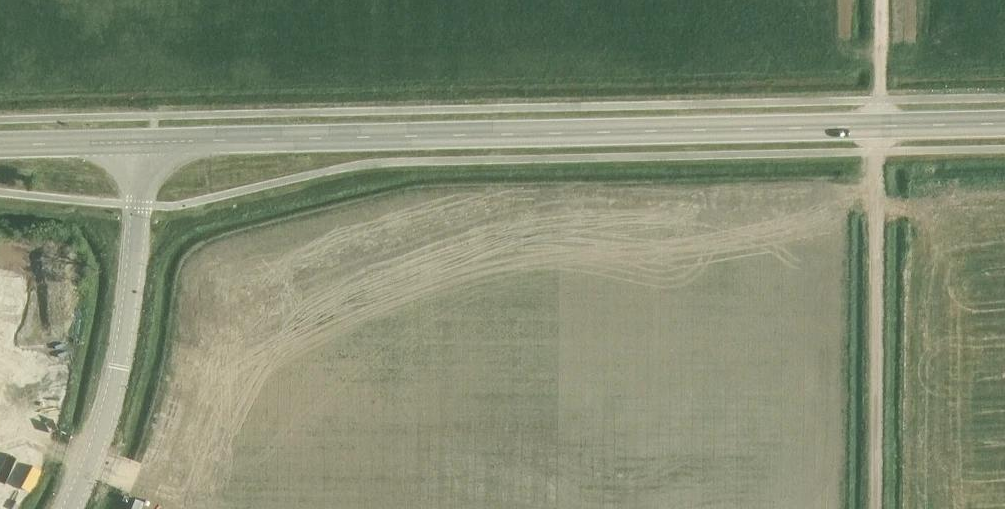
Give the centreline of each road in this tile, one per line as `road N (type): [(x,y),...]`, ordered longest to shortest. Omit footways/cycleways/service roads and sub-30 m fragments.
road 1 (primary): [(152,141),(1004,123)]
road 2 (track): [(880,0),(877,508)]
road 3 (tertiary): [(71,508),(120,368),(152,141)]
road 4 (primary): [(0,144),(152,141)]

